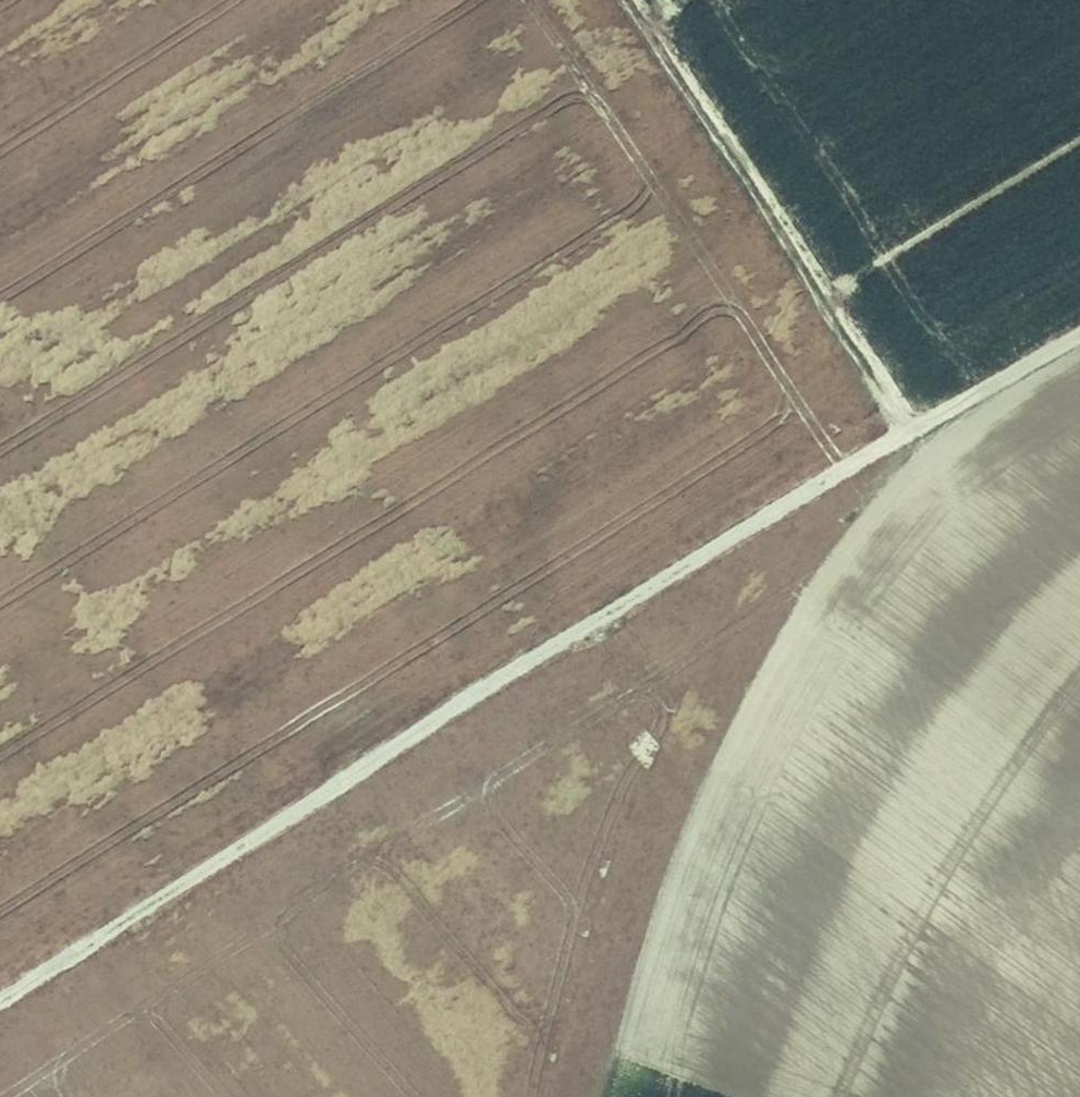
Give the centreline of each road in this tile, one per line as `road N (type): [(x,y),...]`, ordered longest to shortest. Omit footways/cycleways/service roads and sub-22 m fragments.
road 1 (track): [(1079,329),(0,1000)]

